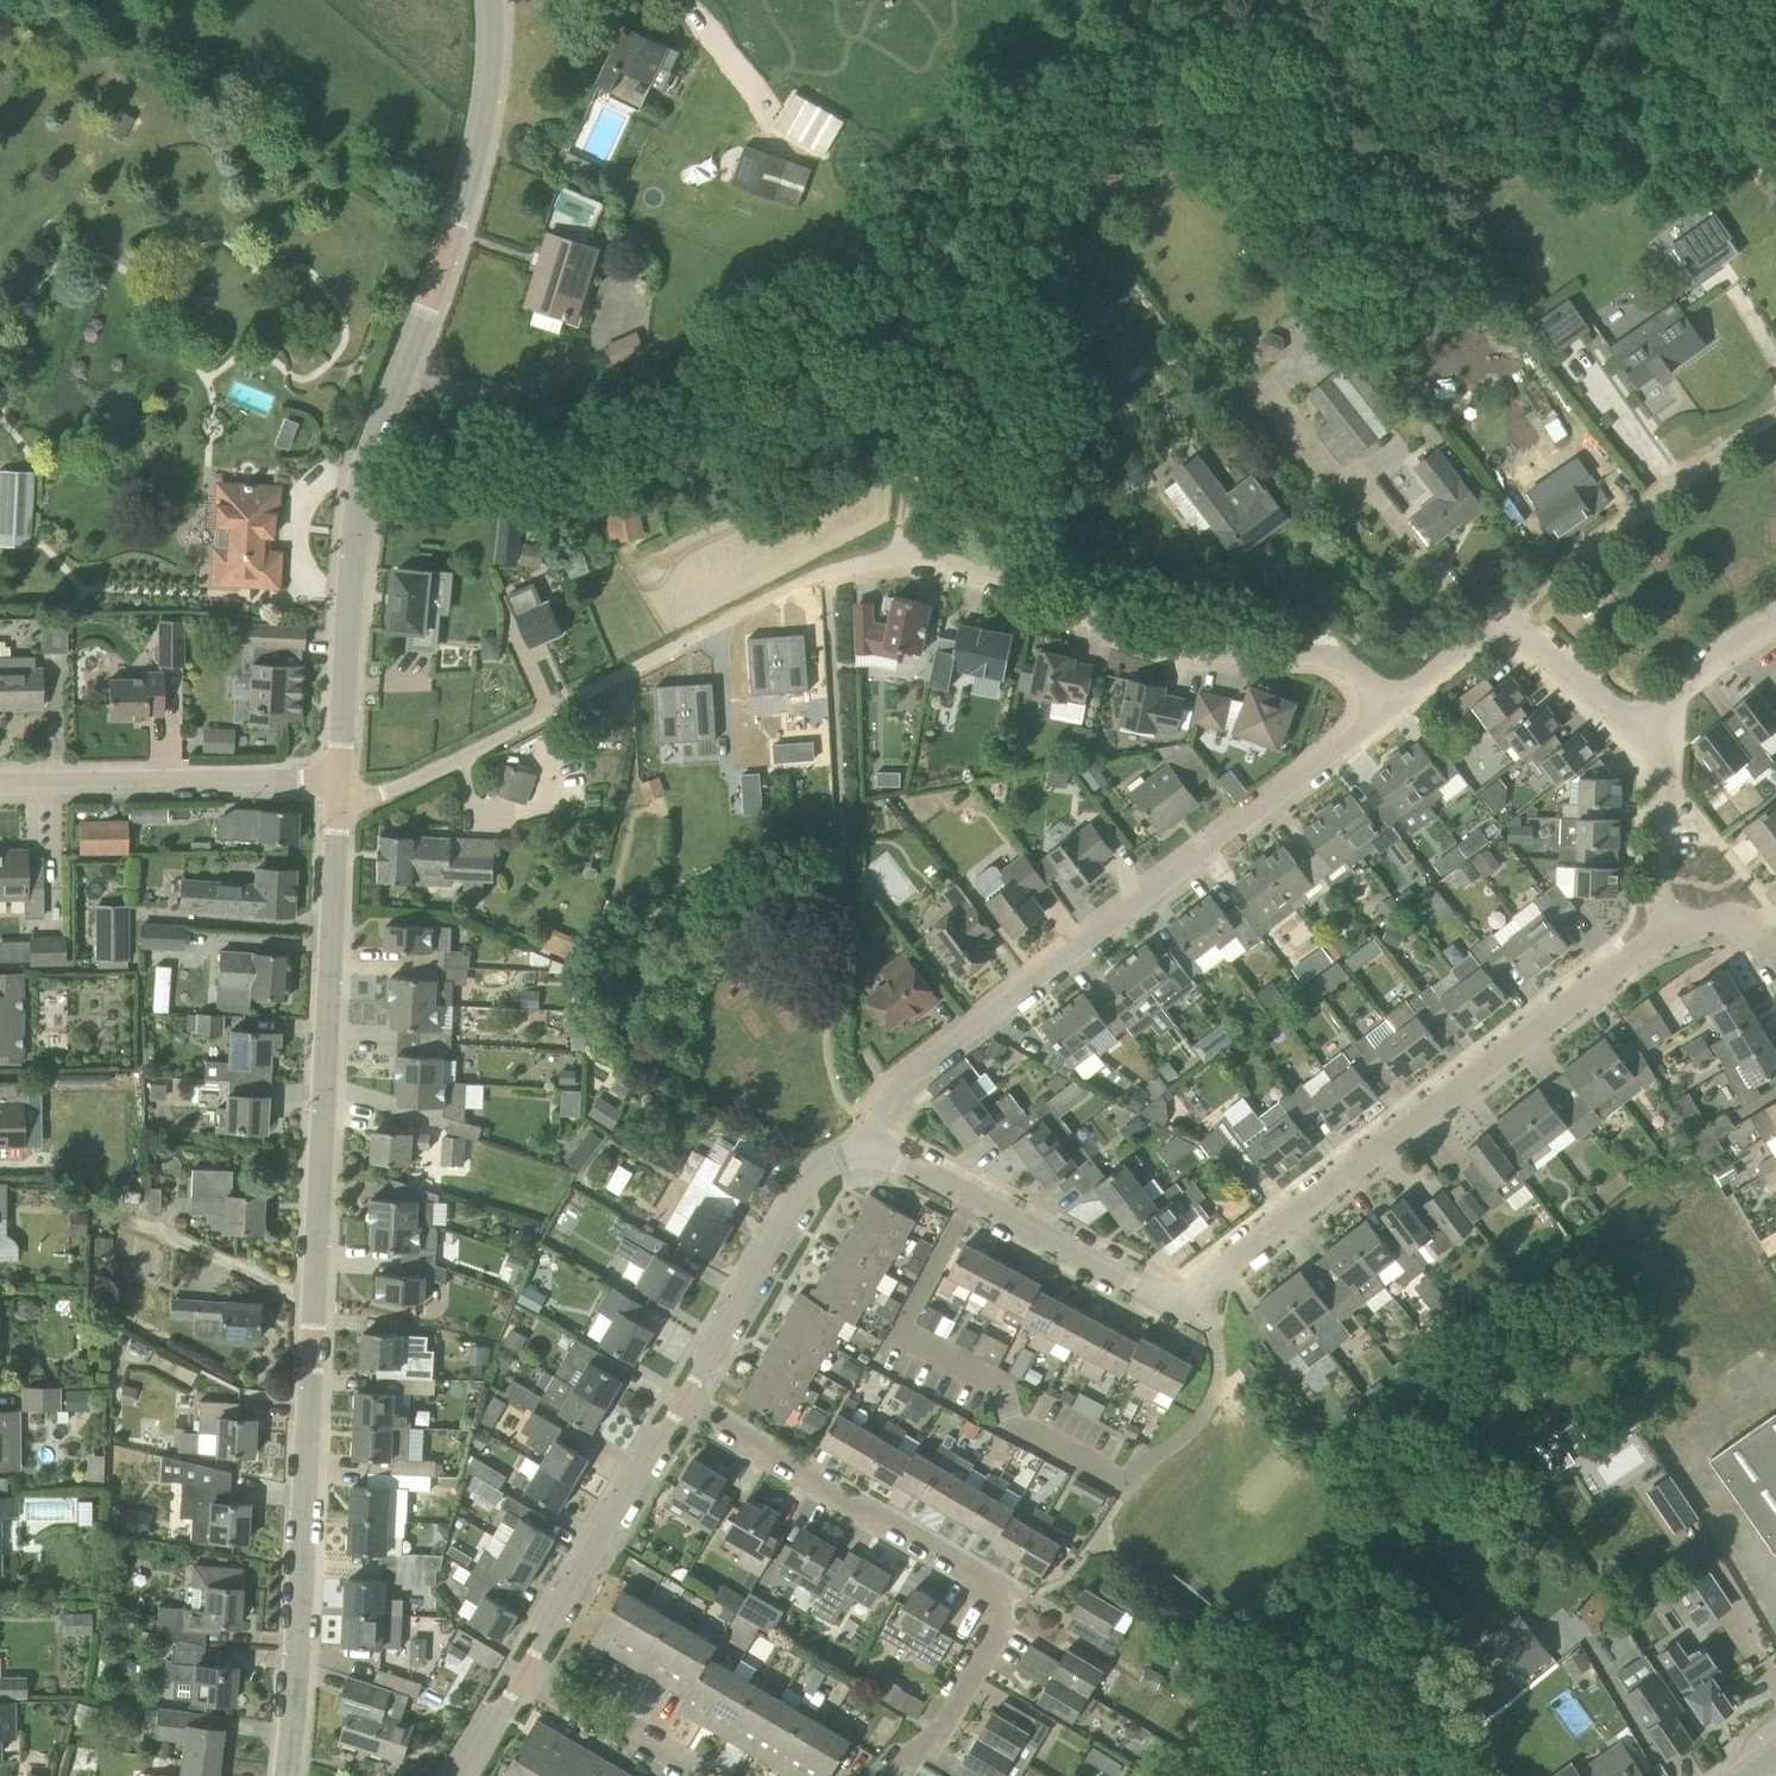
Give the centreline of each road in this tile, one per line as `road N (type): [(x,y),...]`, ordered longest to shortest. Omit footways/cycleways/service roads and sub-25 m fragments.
road 1 (residential): [(865,1145),(1136,1285),(1172,1296),(1204,1288),(1647,935),(1683,893)]
road 2 (tertiary): [(291,1775),(341,797)]
road 3 (tertiary): [(342,778),(358,517),(377,432),(455,222),(485,115),(494,0)]
road 4 (residential): [(865,1145),(908,1080),(1385,701)]
road 5 (track): [(1258,0),(1085,184),(1000,299),(946,399),(909,567)]
road 6 (residential): [(682,1397),(996,1583),(1011,1608),(1003,1631),(902,1775)]
road 7 (residential): [(819,574),(909,567),(1150,633),(1309,653),(1335,661),(1385,701)]
road 8 (residential): [(342,778),(0,785)]
road 9 (track): [(848,889),(819,574)]
road 10 (residential): [(682,1397),(803,1192),(865,1145)]
road 11 (residential): [(520,1666),(682,1397)]
road 12 (residential): [(1515,618),(1701,485)]
road 13 (residential): [(709,1775),(520,1666)]
road 14 (residential): [(1668,722),(1632,725),(1588,694),(1515,618)]
road 15 (residential): [(1683,893),(1666,856),(1668,722)]
road 16 (residential): [(341,797),(378,798),(491,743)]
road 17 (residential): [(1385,701),(1515,618)]
road 18 (residential): [(1775,632),(1668,722)]
road 19 (residential): [(457,1775),(520,1666)]

